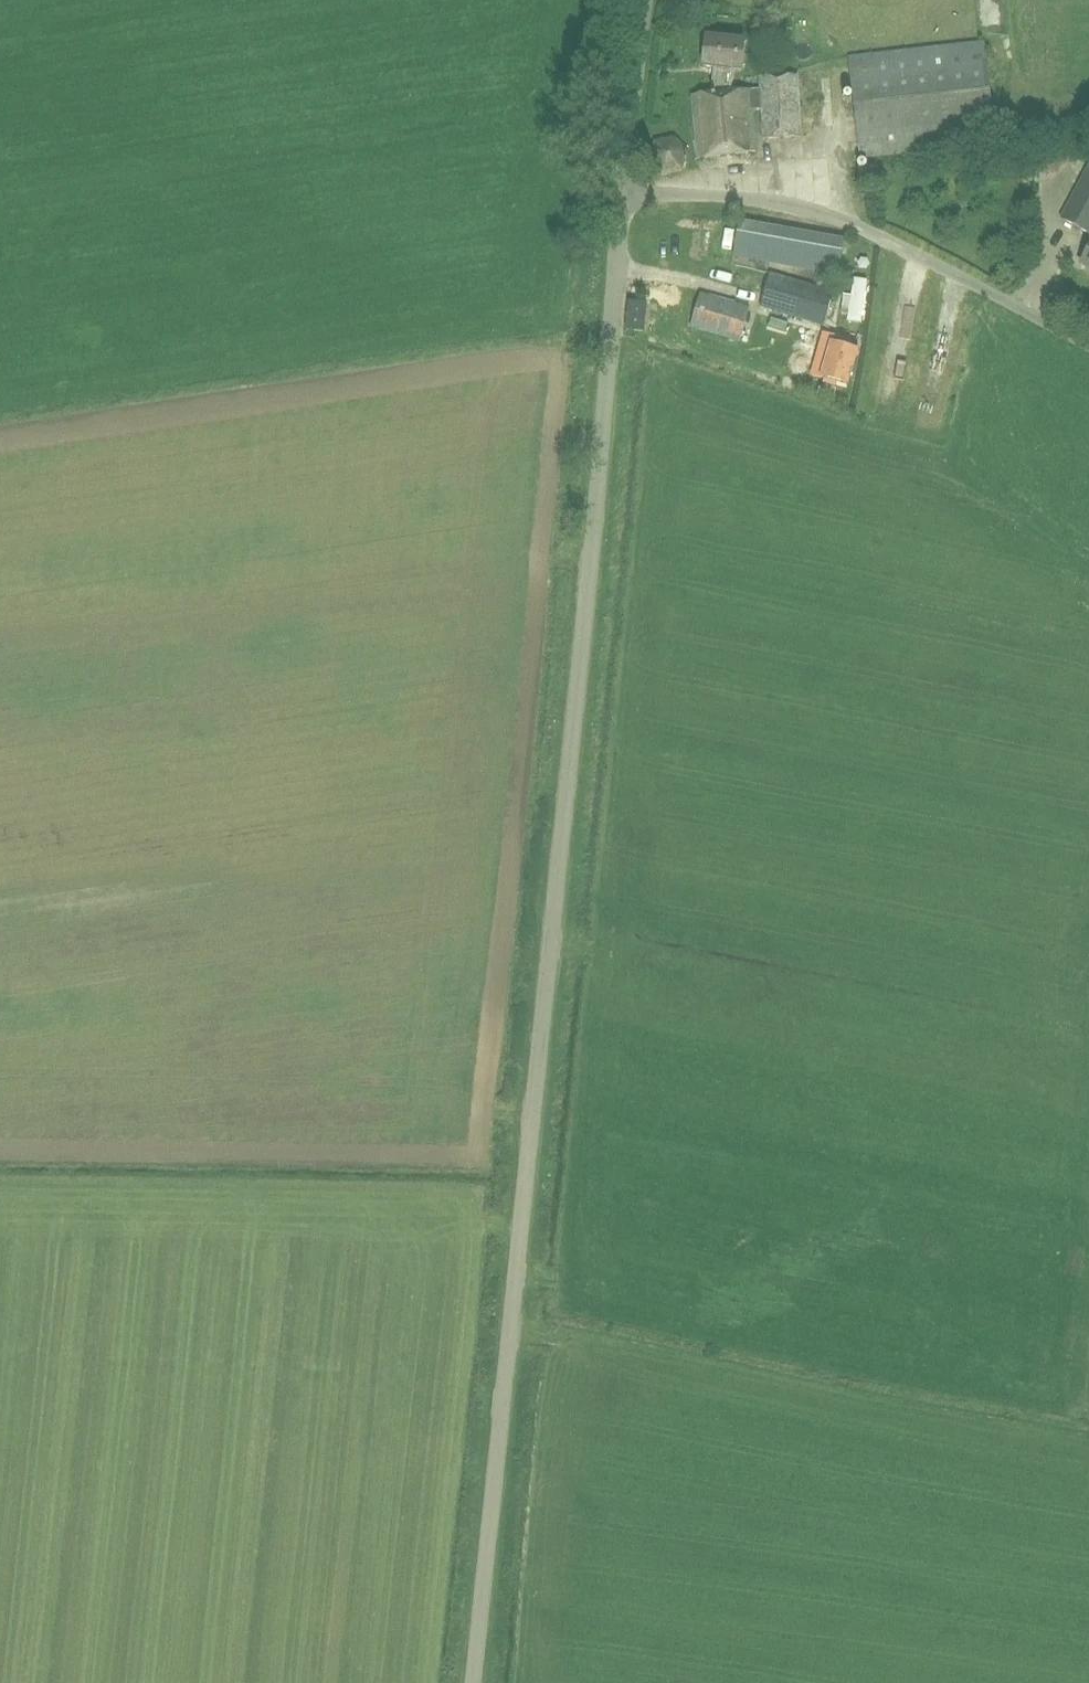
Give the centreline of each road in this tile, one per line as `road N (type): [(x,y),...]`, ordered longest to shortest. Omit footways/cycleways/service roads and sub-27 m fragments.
road 1 (unclassified): [(477,1682),(645,0)]

